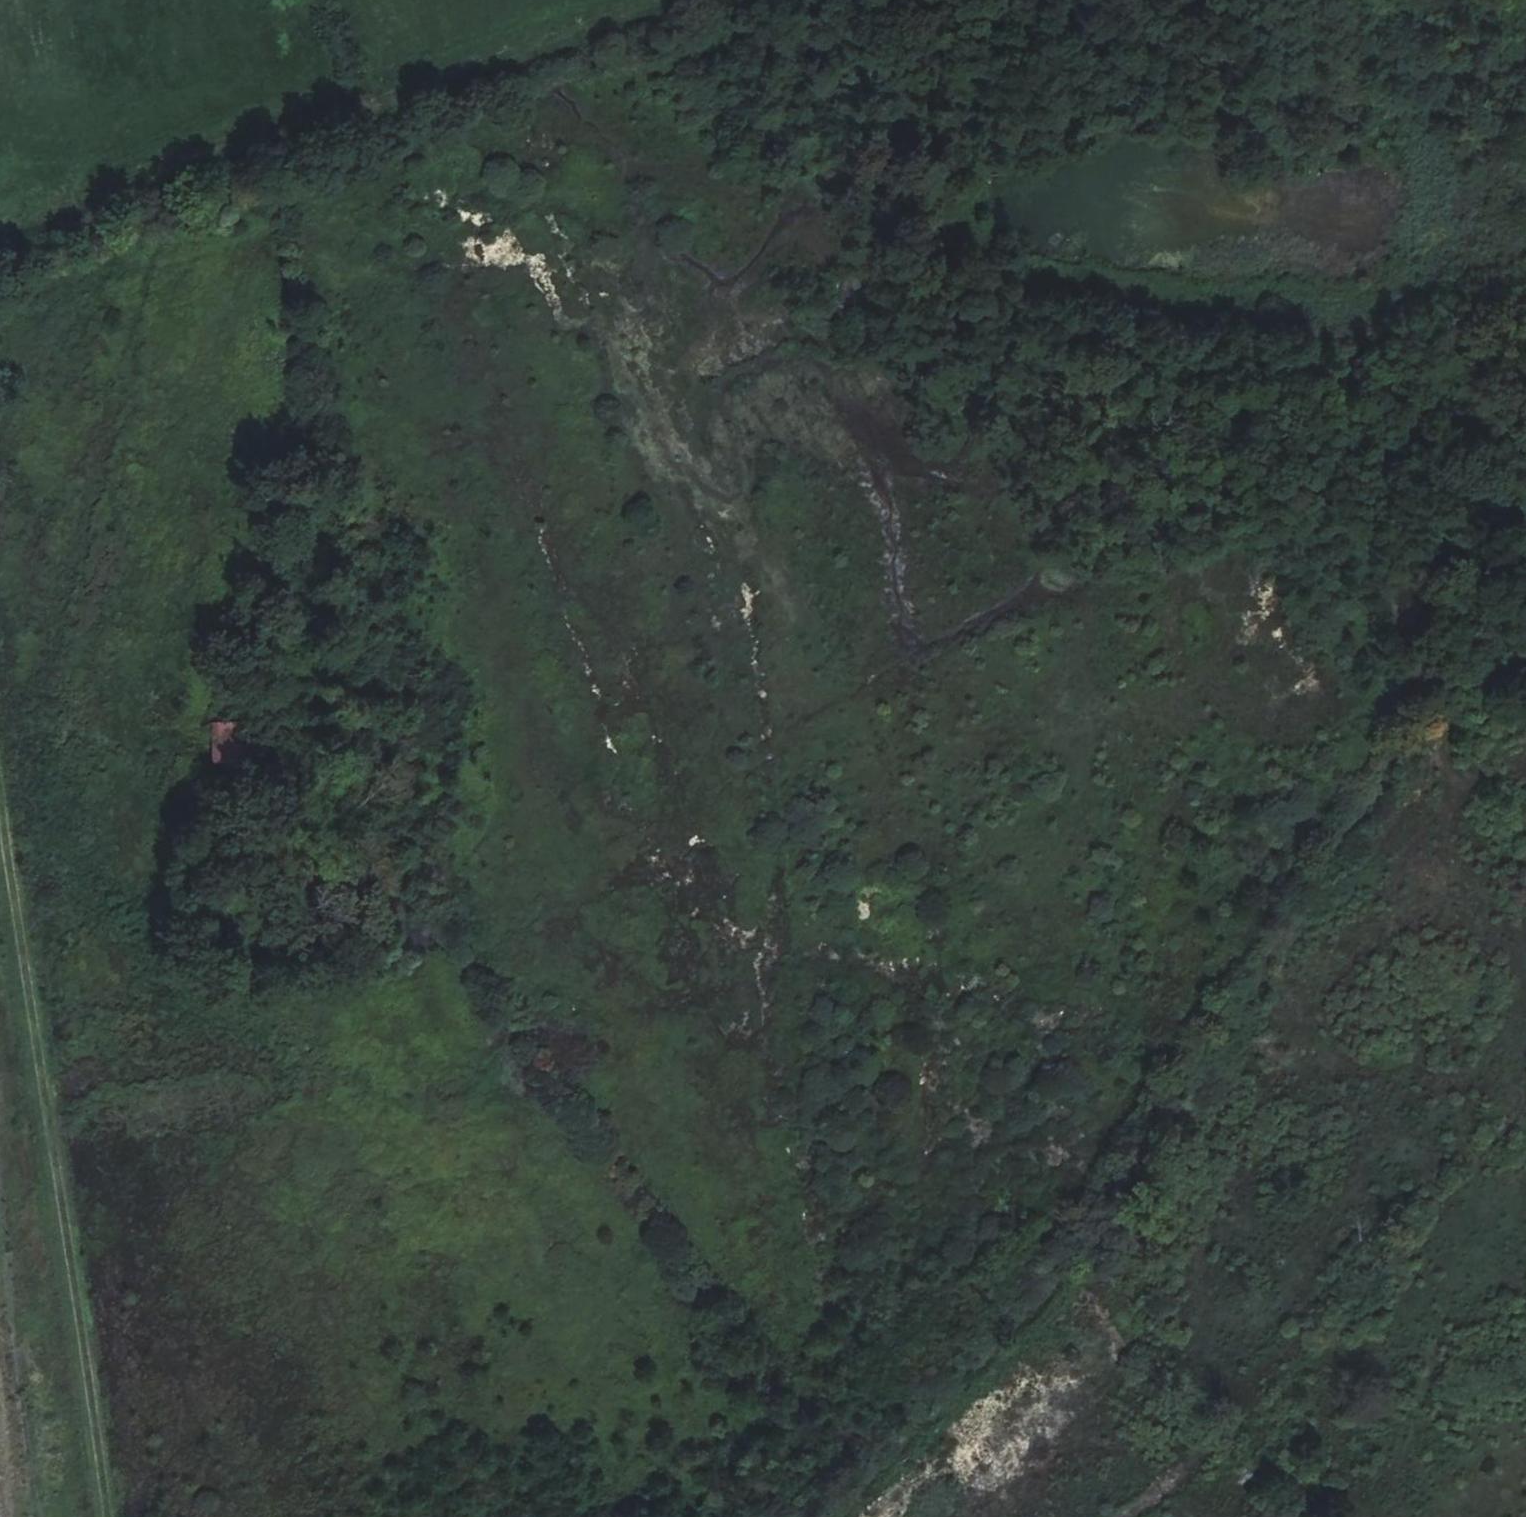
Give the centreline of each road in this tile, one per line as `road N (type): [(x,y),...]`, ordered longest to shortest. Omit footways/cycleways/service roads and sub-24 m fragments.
road 1 (track): [(101,1516),(0,834)]

